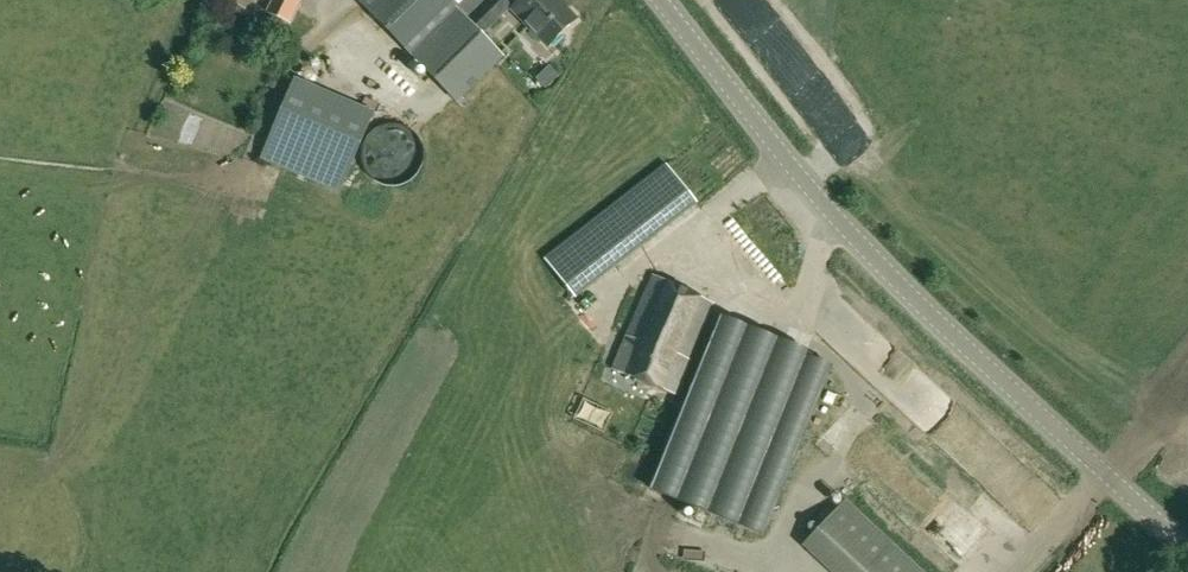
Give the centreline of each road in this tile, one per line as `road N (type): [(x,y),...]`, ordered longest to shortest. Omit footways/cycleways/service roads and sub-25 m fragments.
road 1 (unclassified): [(1187,552),(869,255),(662,0)]

